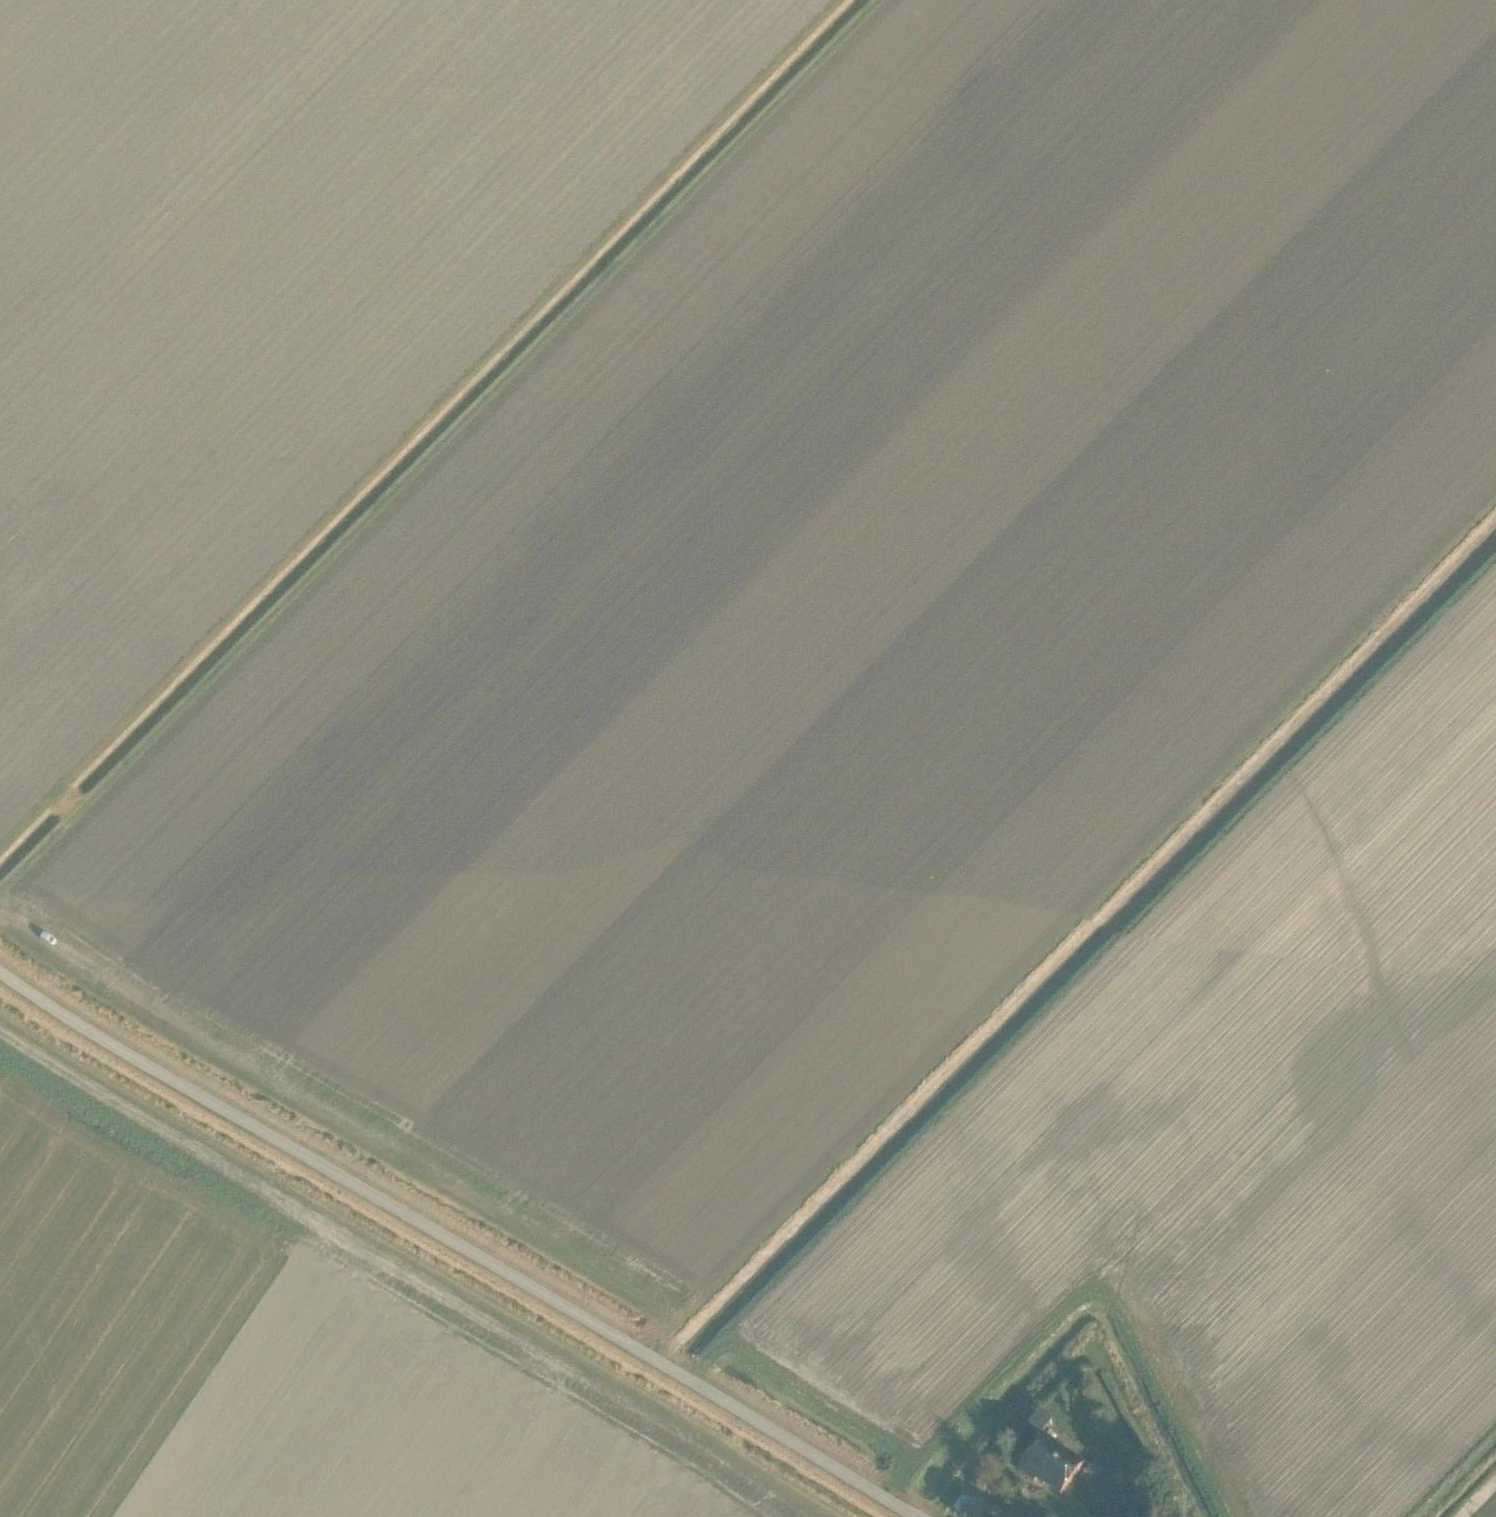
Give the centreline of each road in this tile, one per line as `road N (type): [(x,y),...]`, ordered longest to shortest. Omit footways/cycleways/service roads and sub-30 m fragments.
road 1 (unclassified): [(914,1516),(174,1088),(0,977)]

